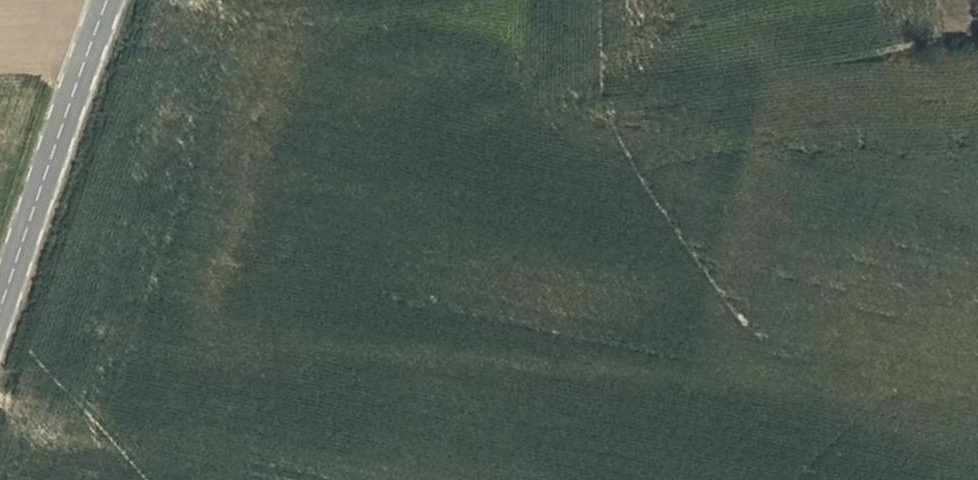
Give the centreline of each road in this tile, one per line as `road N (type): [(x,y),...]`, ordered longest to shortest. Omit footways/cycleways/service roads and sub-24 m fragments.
road 1 (tertiary): [(0,315),(114,0)]

